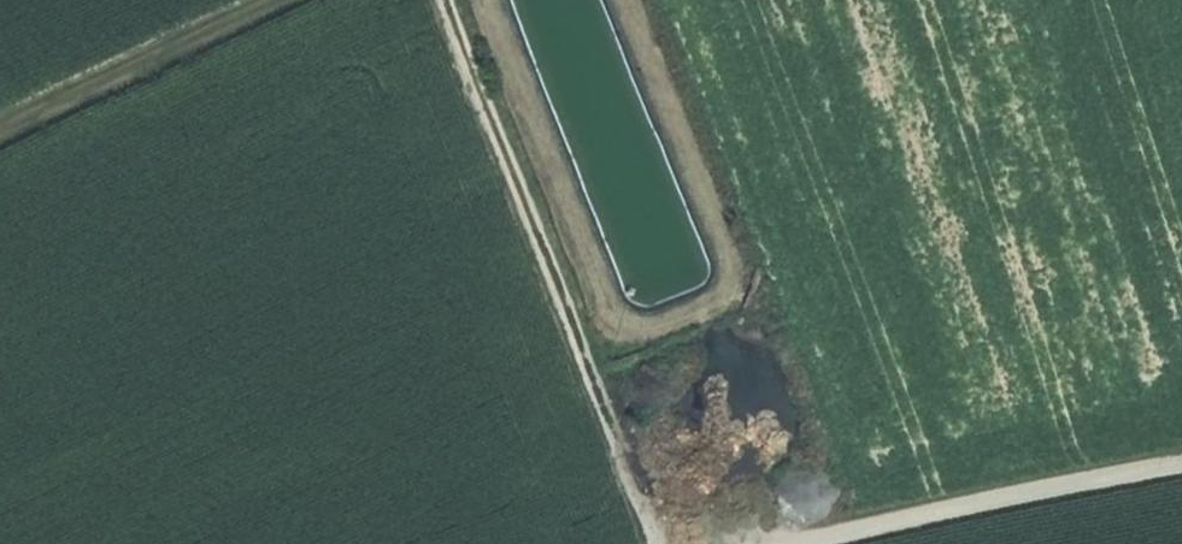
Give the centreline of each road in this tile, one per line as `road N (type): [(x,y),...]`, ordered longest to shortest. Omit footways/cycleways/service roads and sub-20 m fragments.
road 1 (track): [(659,543),(445,0)]
road 2 (track): [(828,543),(1181,470)]
road 3 (track): [(277,0),(0,135)]

